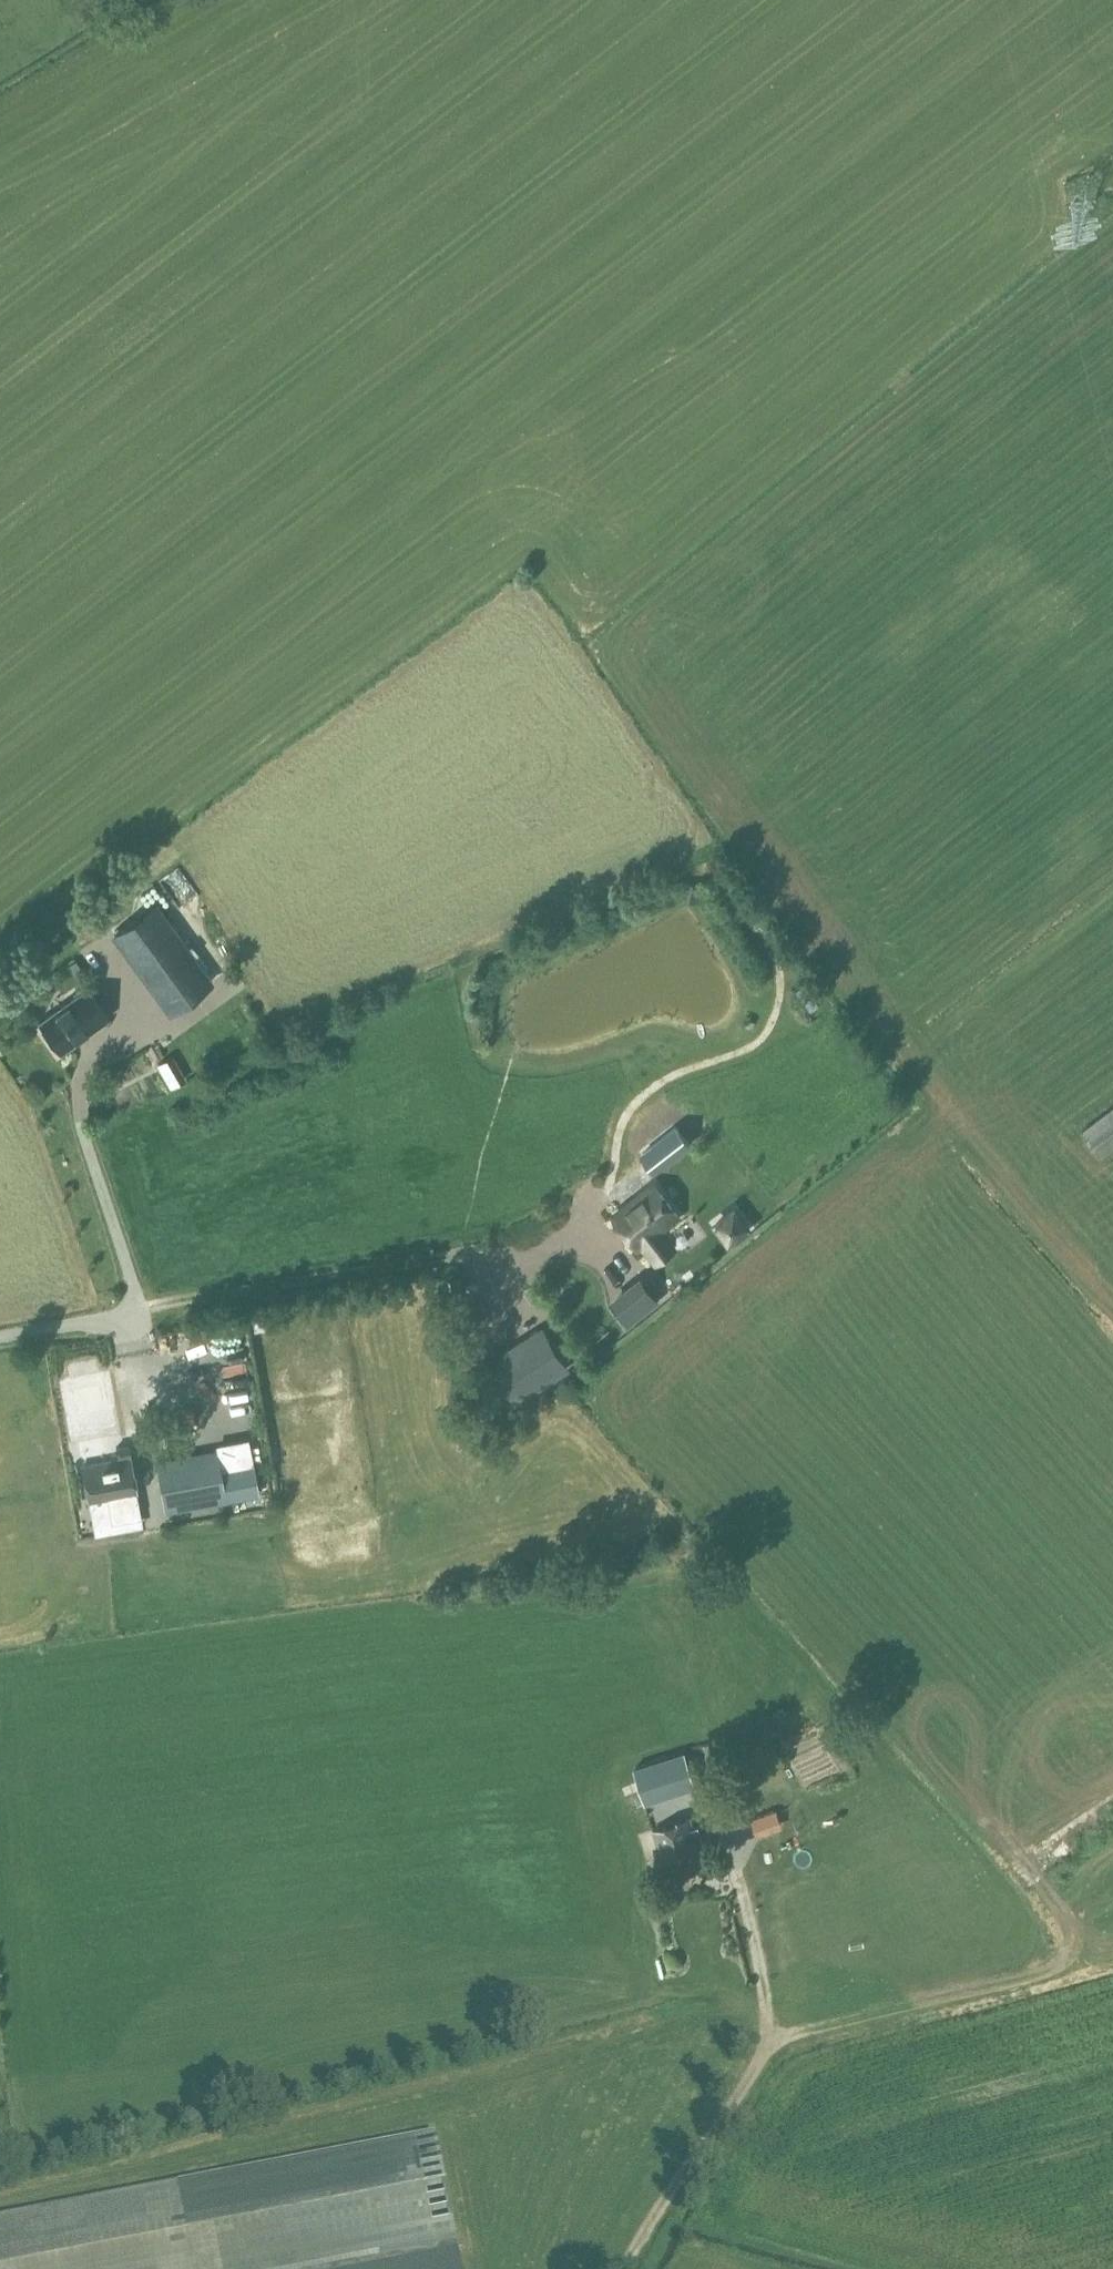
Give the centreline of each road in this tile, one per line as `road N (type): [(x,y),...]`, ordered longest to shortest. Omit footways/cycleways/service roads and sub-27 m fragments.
road 1 (residential): [(0,1337),(417,1259)]

